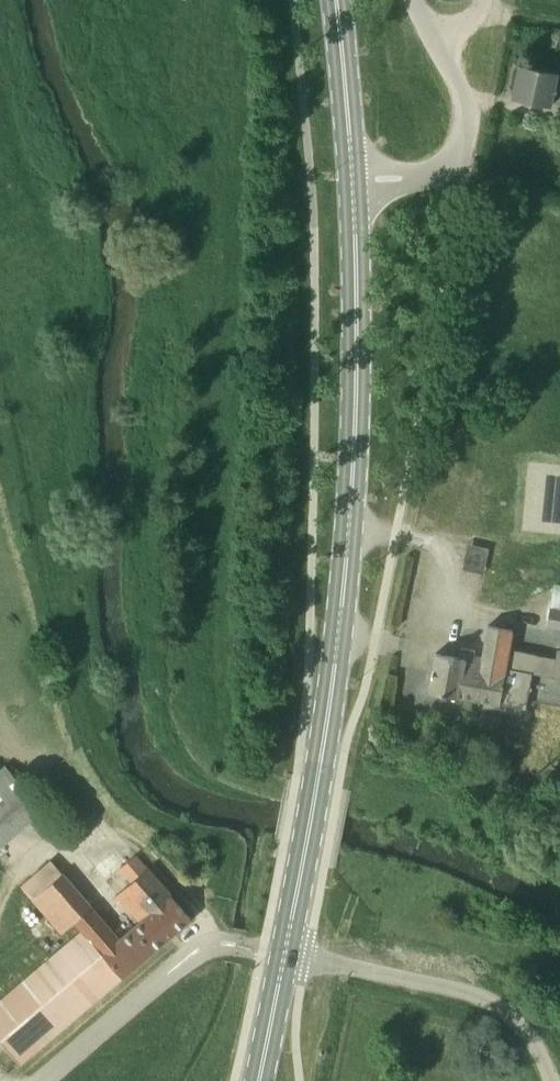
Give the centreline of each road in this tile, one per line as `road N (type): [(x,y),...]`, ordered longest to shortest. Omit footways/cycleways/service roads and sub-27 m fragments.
road 1 (primary): [(285,958),(326,734),(344,577),(353,420),(351,183)]
road 2 (unclassified): [(550,1080),(510,1011),(442,988),(285,958)]
road 3 (unclassified): [(47,1080),(203,948),(285,958)]
road 4 (unclassified): [(351,183),(432,172),(461,150),(469,137),(463,92),(434,45)]
road 5 (primary): [(351,183),(335,0)]
road 6 (primary): [(260,1080),(285,958)]

